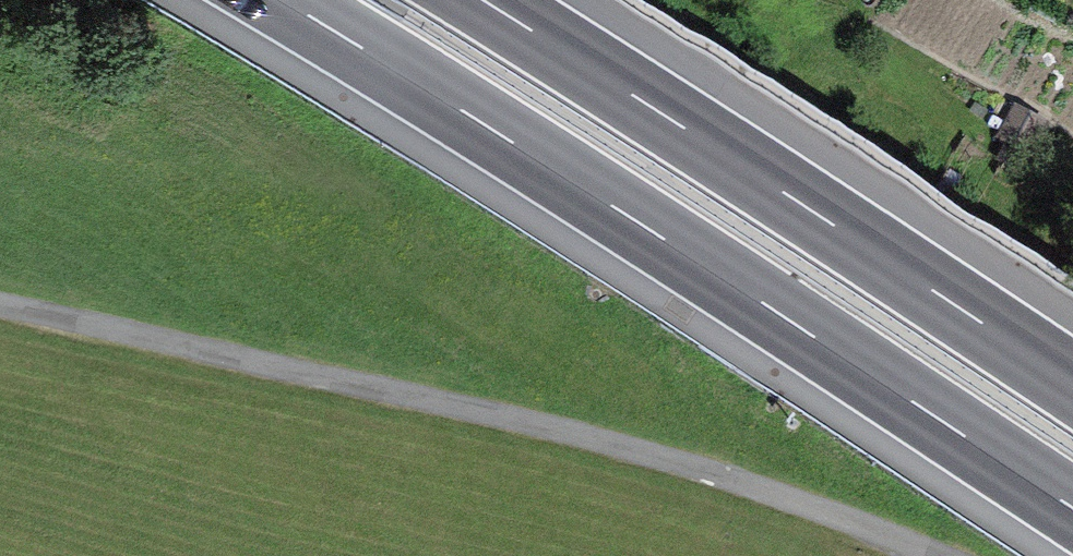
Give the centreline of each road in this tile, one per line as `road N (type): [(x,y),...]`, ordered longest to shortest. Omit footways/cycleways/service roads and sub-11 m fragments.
road 1 (track): [(0,301),(465,394),(825,510),(925,555)]
road 2 (motorway): [(280,0),(1072,503)]
road 3 (motorway): [(1072,375),(479,0)]

